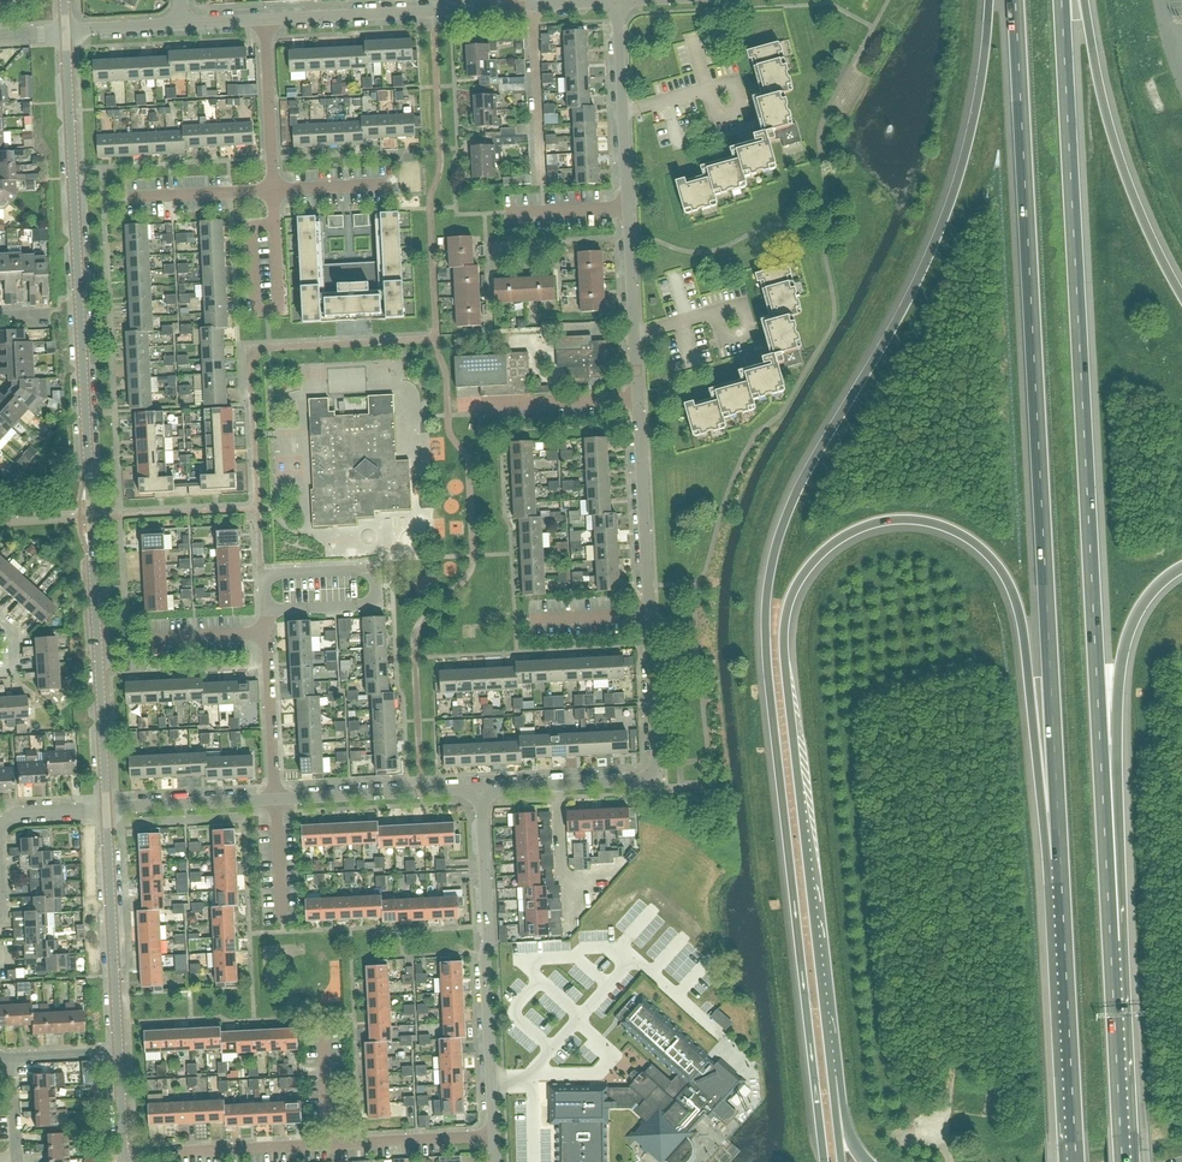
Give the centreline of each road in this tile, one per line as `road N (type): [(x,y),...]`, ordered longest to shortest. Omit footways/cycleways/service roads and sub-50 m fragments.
road 1 (motorway): [(989,0),(975,117),(941,231),(797,491),(765,601),(823,1161)]
road 2 (motorway): [(832,1076),(783,641),(792,592),(843,537),(890,519),(919,519),(950,527),(998,563),(1022,627),(1060,860)]
road 3 (motorway): [(1015,0),(1060,860)]
road 4 (motorway): [(1101,778),(1061,0)]
road 5 (tertiary): [(106,810),(66,32)]
road 6 (motorway): [(1122,1161),(1101,778)]
road 7 (residential): [(495,1135),(481,790)]
road 8 (motorway): [(1181,296),(1116,147),(1082,0)]
road 9 (motorway): [(1060,860),(1076,1161)]
road 10 (residential): [(265,605),(265,581),(274,575),(374,576),(368,606),(274,611)]
road 11 (residential): [(558,786),(655,776),(649,615)]
road 12 (tertiary): [(119,1052),(106,810)]
road 13 (motorway): [(1101,778),(1126,640),(1148,594),(1181,566)]
road 14 (residential): [(265,21),(499,8)]
road 15 (residential): [(649,615),(638,400)]
road 16 (residential): [(274,800),(481,790)]
road 17 (residential): [(628,208),(616,3)]
road 18 (residential): [(638,400),(628,208)]
road 19 (residential): [(541,182),(533,7)]
road 20 (residential): [(274,191),(265,21)]
road 21 (residential): [(106,810),(274,800)]
road 22 (residential): [(274,800),(266,633)]
road 23 (residential): [(332,1145),(495,1135)]
road 24 (residential): [(178,1152),(332,1145)]
road 25 (residential): [(486,405),(638,400)]
road 26 (residential): [(127,198),(274,191)]
road 27 (residential): [(283,924),(274,800)]
road 28 (residential): [(506,214),(628,208)]

